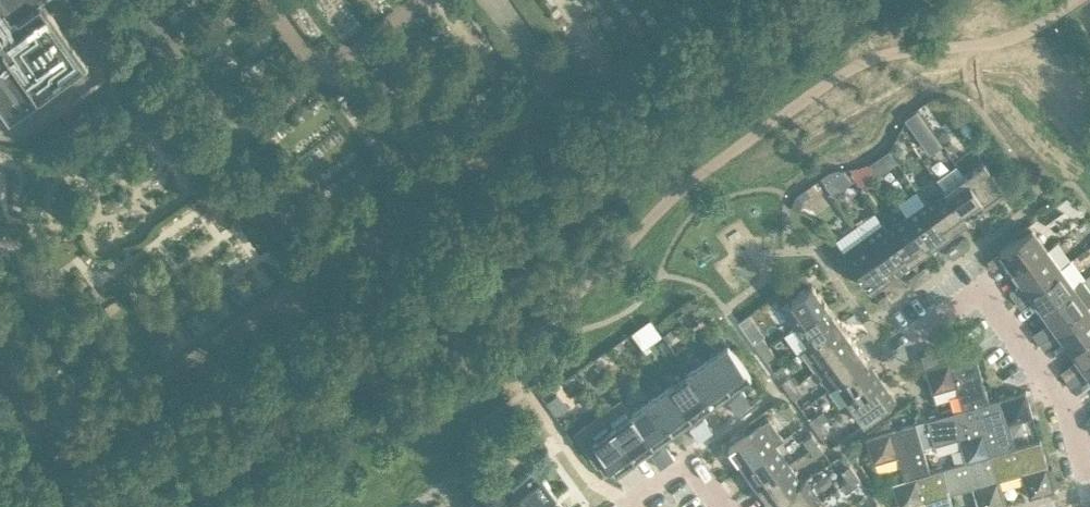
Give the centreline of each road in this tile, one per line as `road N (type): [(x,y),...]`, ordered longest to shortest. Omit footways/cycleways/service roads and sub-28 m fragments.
road 1 (residential): [(1089,482),(1074,421),(982,291),(917,337)]
road 2 (residential): [(723,506),(687,460),(633,506)]

